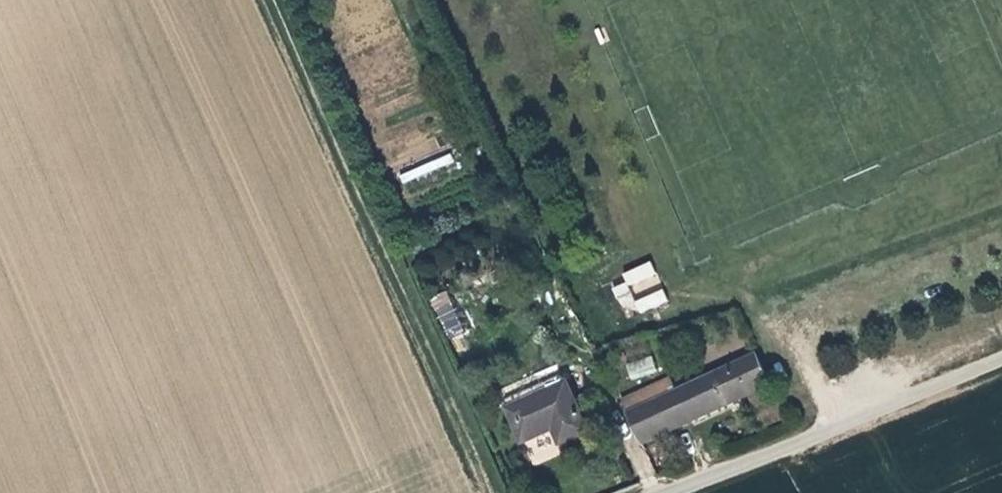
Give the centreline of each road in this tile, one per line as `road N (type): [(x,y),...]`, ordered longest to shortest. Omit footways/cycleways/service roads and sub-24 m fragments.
road 1 (track): [(479,492),(254,0)]
road 2 (unclassified): [(675,492),(1001,358)]

